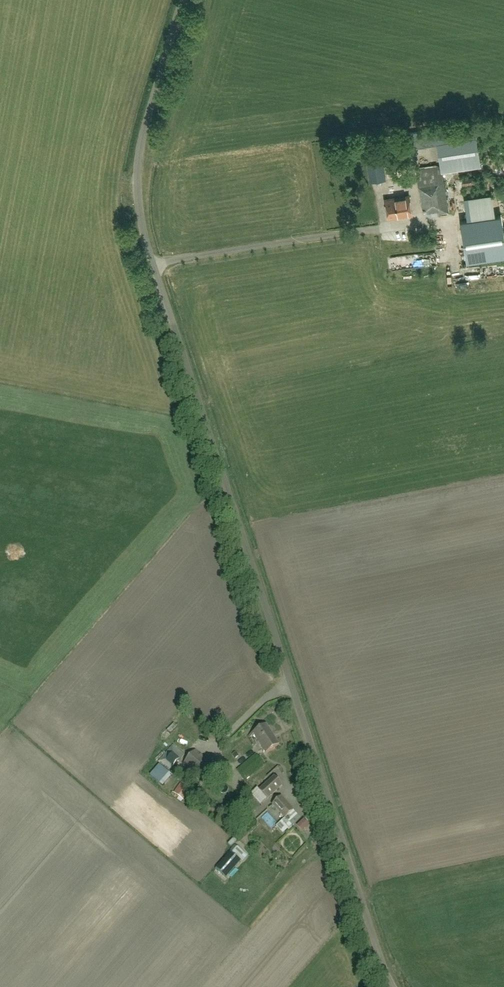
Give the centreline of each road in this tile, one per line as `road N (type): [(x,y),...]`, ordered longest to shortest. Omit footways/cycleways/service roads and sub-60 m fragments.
road 1 (unclassified): [(393,986),(145,241),(138,166),(181,0)]

